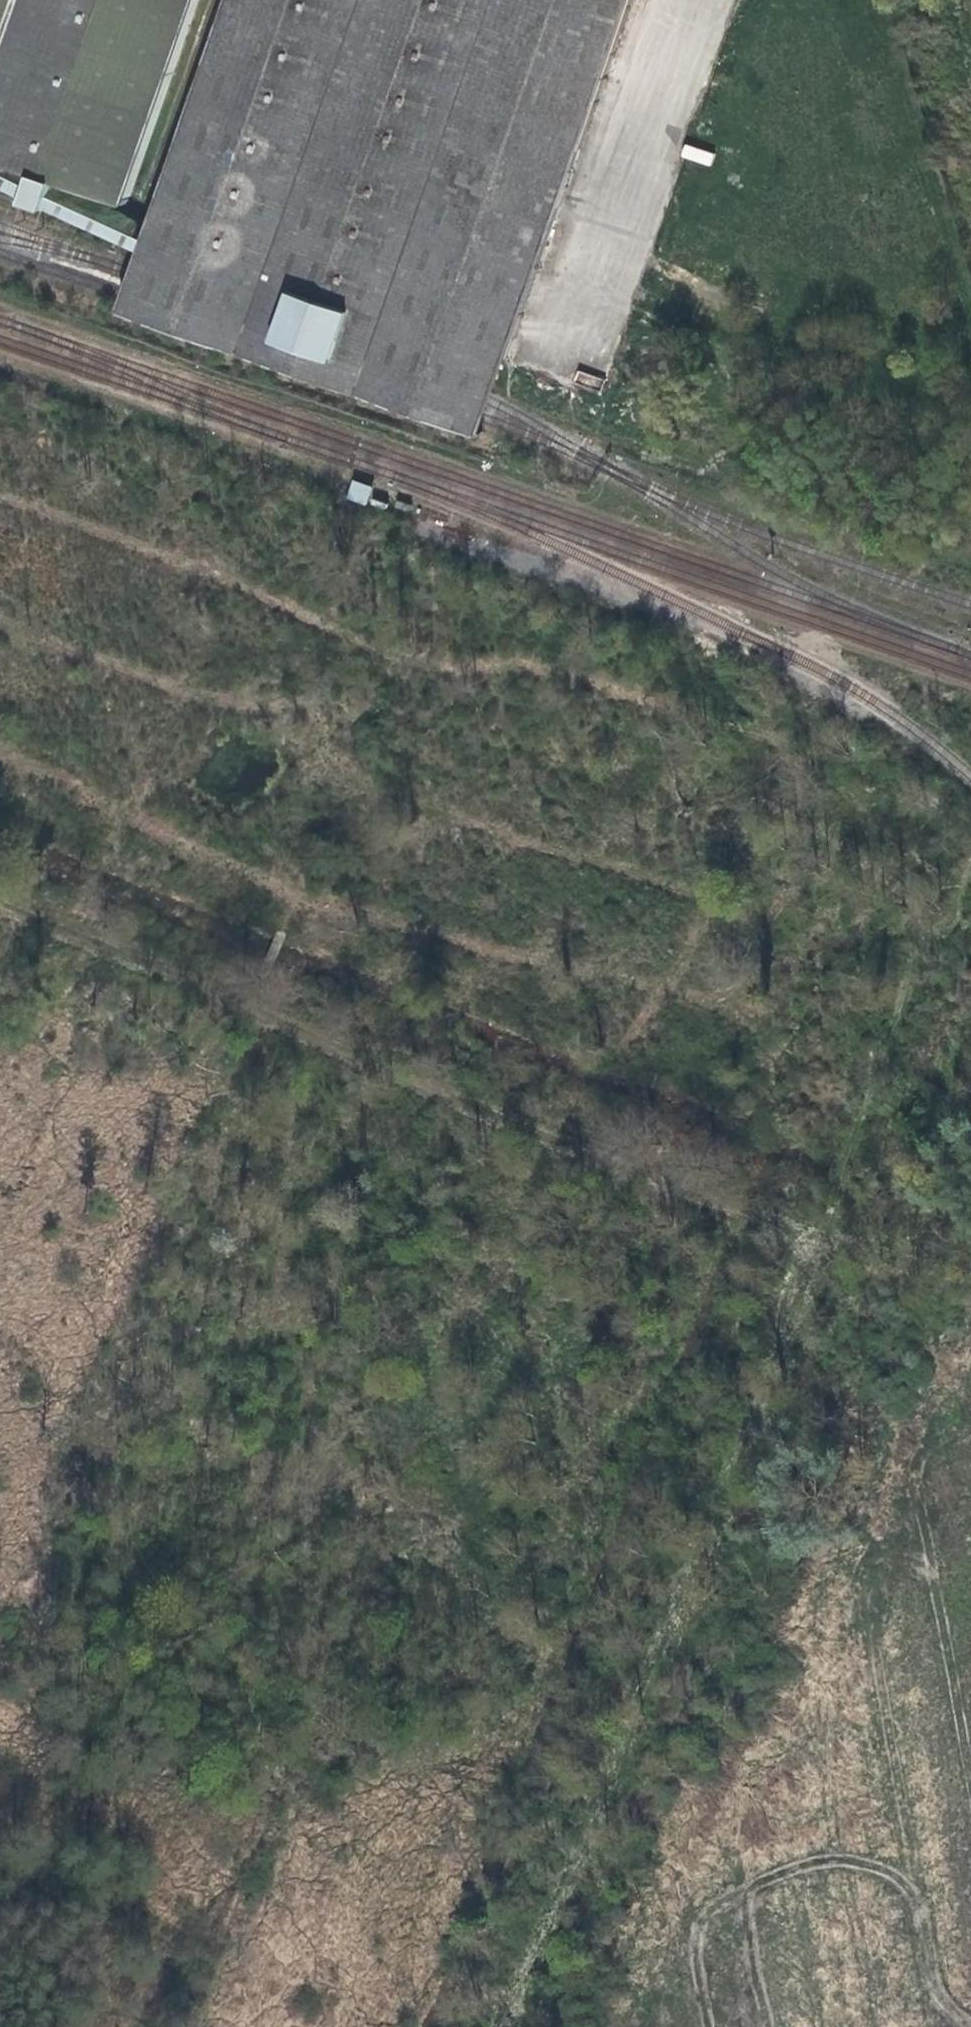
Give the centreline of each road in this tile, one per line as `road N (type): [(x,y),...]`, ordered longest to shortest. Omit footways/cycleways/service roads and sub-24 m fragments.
road 1 (track): [(0,910),(776,1225),(791,1240),(798,1264),(729,1499),(507,2026)]

